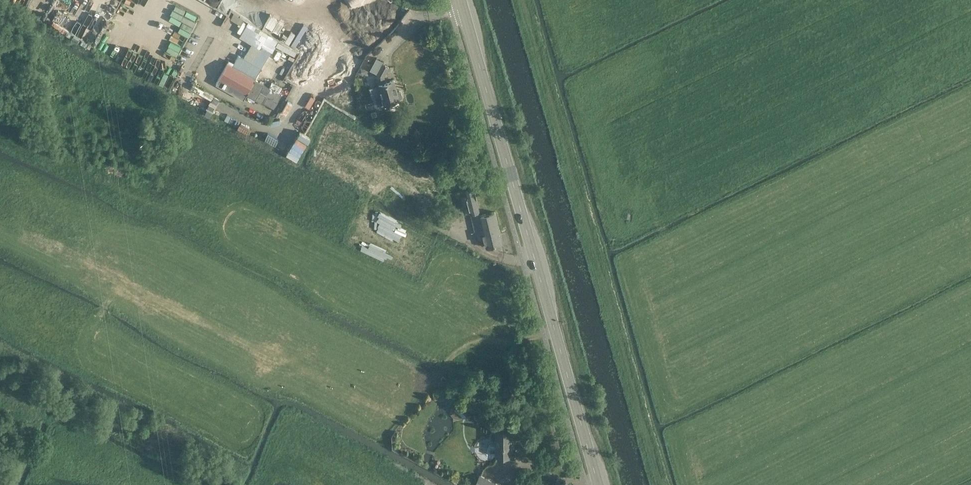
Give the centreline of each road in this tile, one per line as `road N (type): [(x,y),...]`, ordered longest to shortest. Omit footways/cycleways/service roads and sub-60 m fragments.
road 1 (primary): [(599,484),(460,0)]

